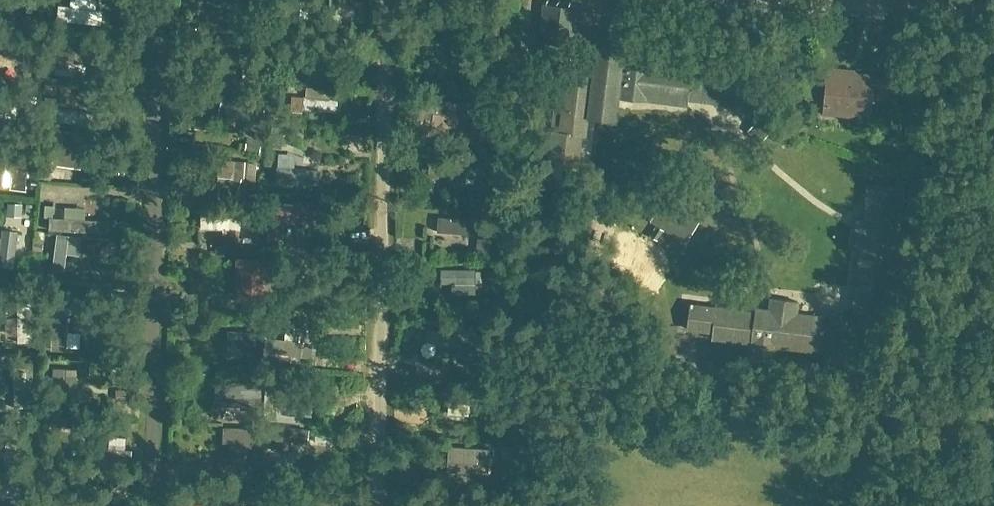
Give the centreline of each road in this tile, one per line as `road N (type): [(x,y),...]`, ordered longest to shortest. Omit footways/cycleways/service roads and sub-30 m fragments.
road 1 (residential): [(835,0),(960,10),(993,3)]

